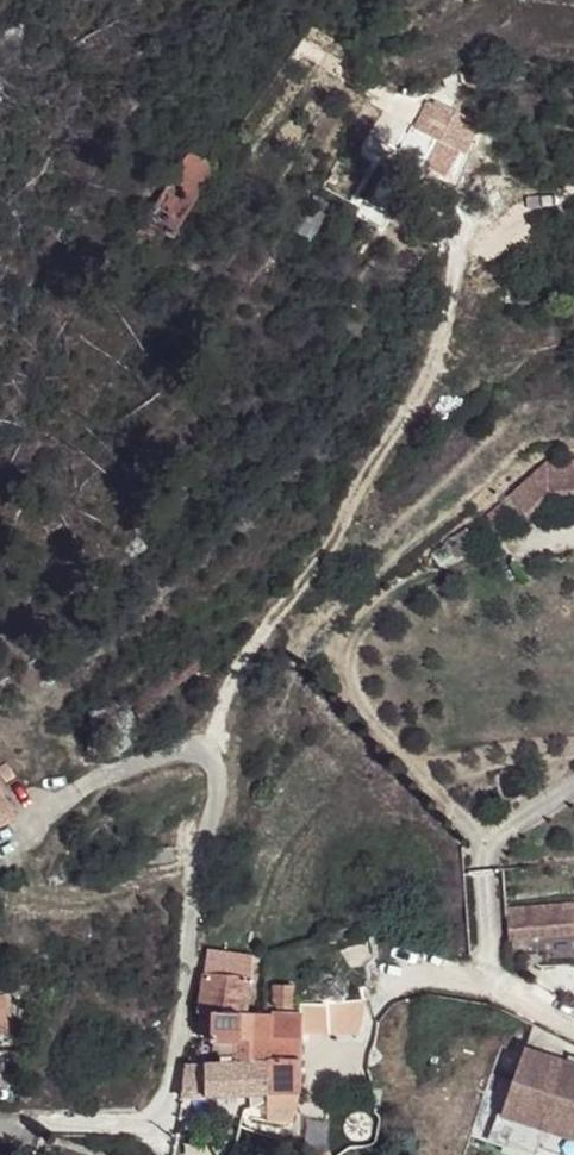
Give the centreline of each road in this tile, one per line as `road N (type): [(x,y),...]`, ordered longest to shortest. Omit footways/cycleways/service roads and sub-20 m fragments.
road 1 (residential): [(573,1025),(489,983),(429,971)]

